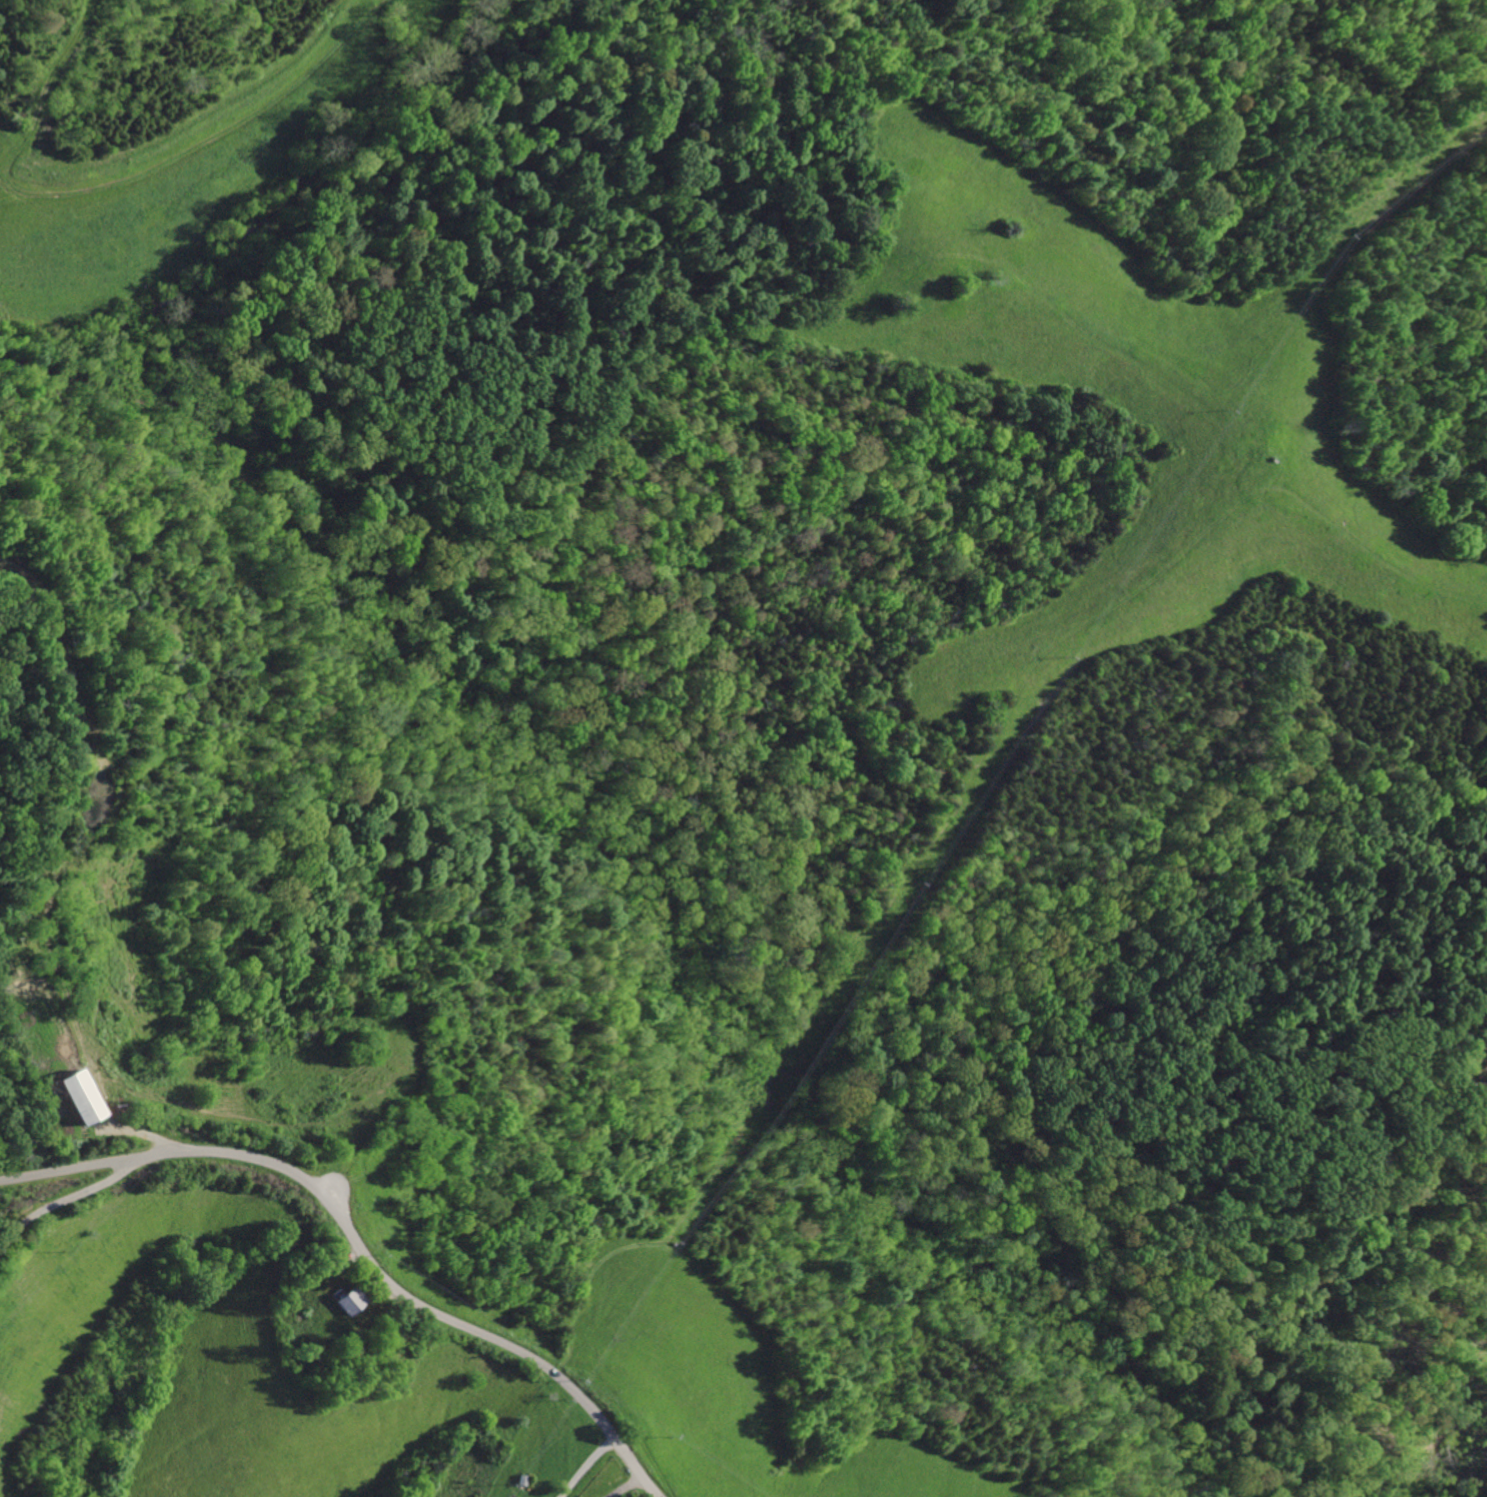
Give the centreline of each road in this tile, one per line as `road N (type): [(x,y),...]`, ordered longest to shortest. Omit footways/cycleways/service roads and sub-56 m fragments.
road 1 (residential): [(658,1496),(565,1384),(393,1288),(330,1209),(290,1175),(239,1157),(182,1153),(0,1181)]
road 2 (residential): [(147,1156),(38,1213),(0,1250)]

